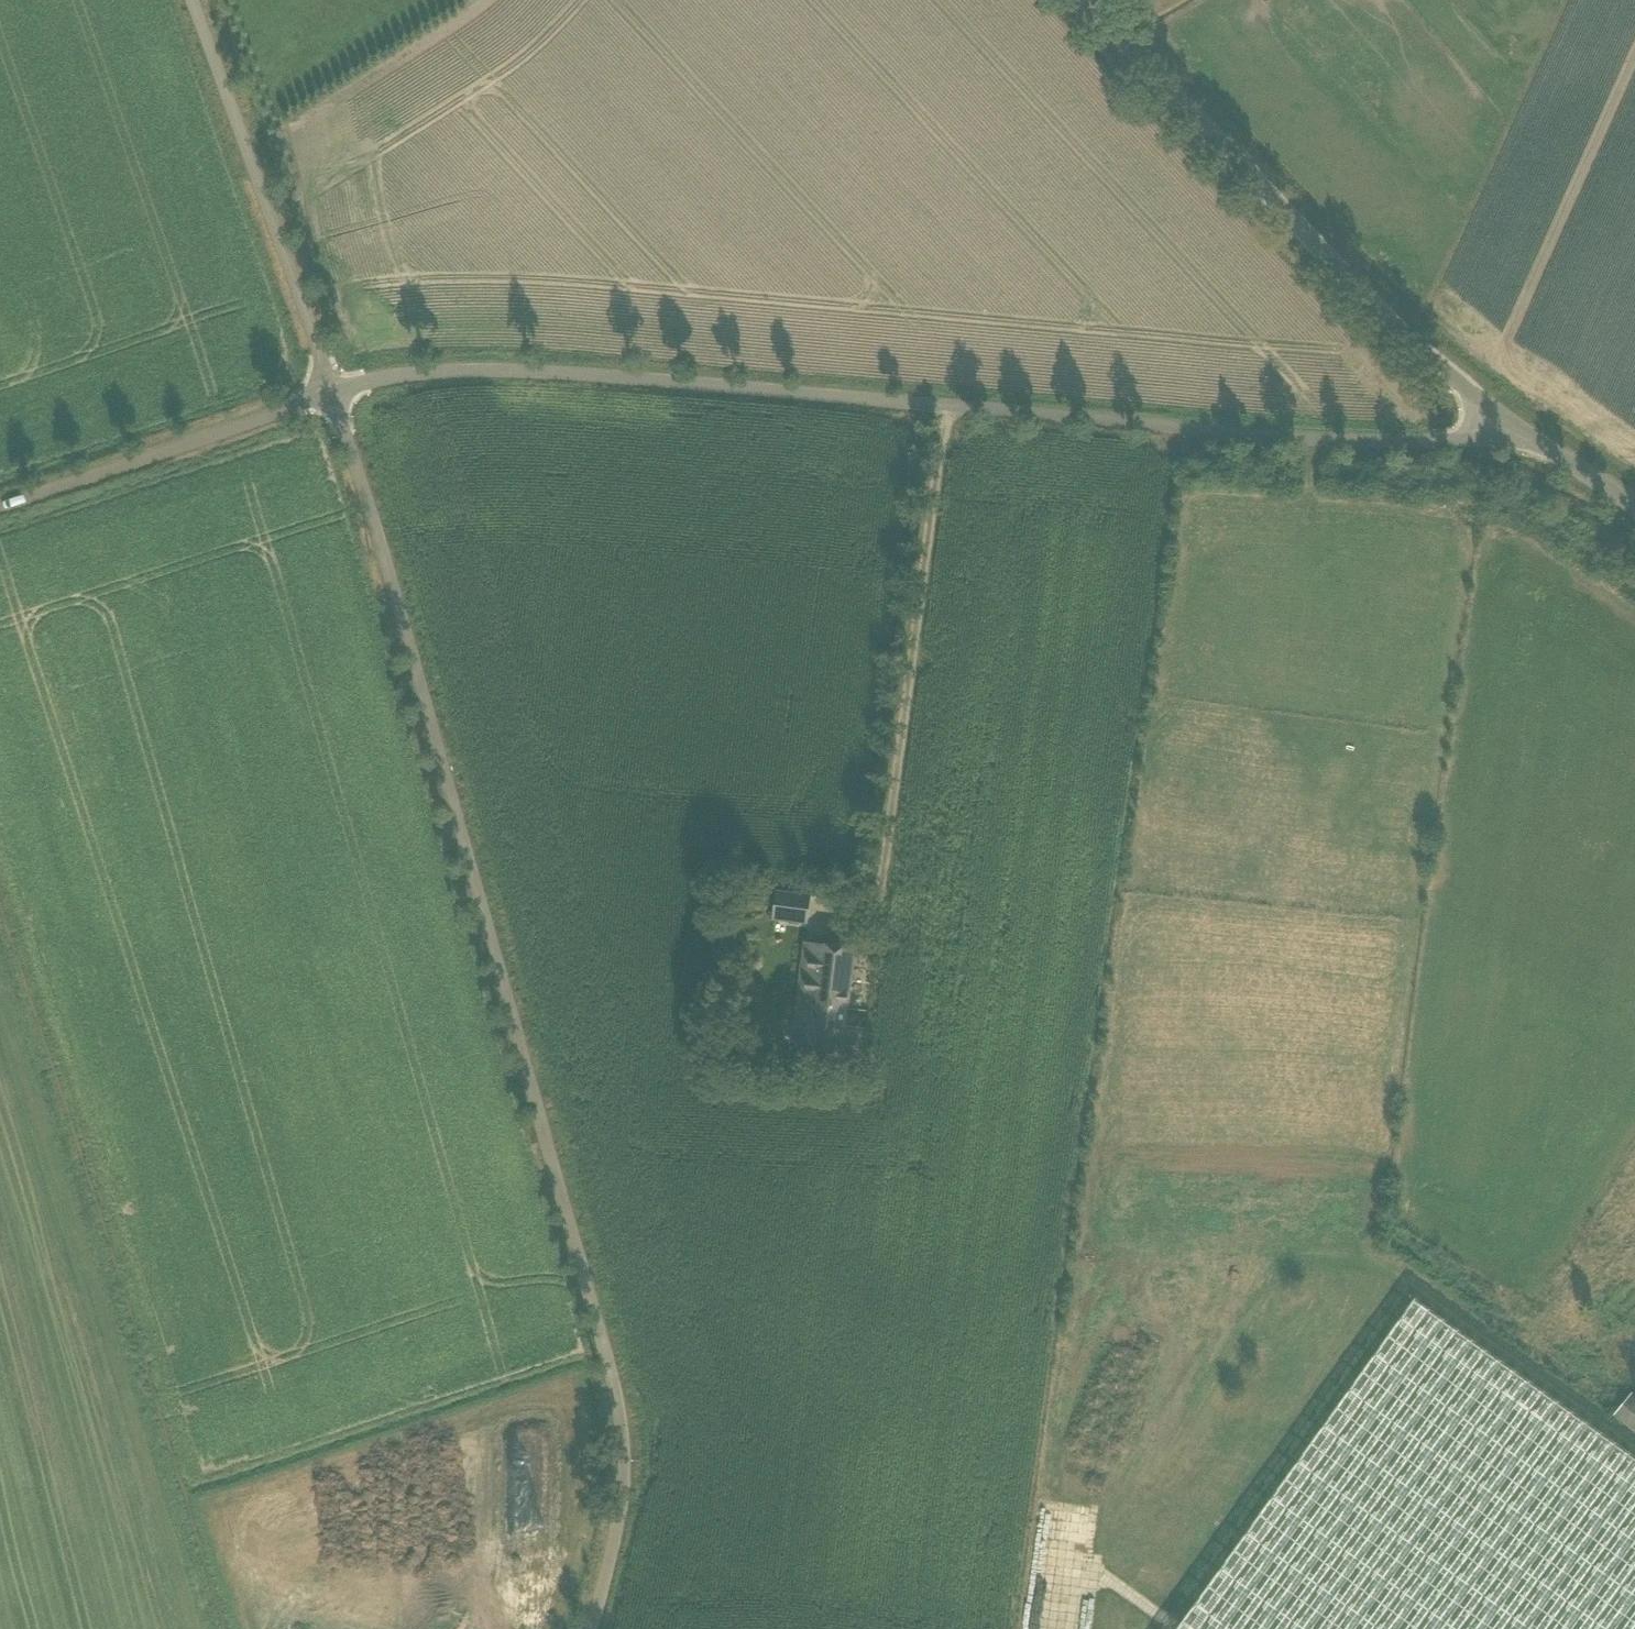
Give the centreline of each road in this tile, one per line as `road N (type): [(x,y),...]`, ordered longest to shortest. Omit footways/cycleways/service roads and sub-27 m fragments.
road 1 (unclassified): [(594,1628),(623,1506),(619,1400),(337,394)]
road 2 (unclassified): [(337,394),(490,371),(1312,438),(1484,436),(1502,418)]
road 3 (unclassified): [(1502,418),(1395,326),(1088,0)]
road 4 (unclassified): [(337,394),(185,0)]
road 5 (unclassified): [(0,507),(337,394)]
road 6 (unclassified): [(1634,506),(1502,418)]

